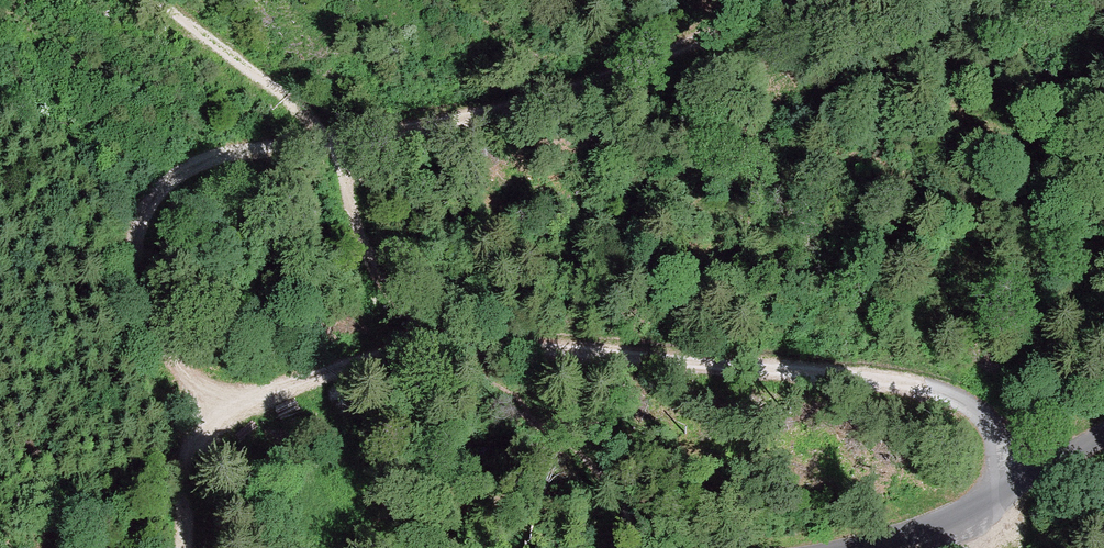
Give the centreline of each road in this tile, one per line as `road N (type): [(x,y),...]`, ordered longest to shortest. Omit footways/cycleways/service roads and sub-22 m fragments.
road 1 (track): [(1012,488),(983,425),(949,399),(887,379),(422,347),(243,394),(207,387),(152,328),(134,271),(145,208),(180,167),(206,154),(528,104),(684,44),(836,0)]
road 2 (unclassified): [(847,547),(1012,488),(1103,436)]
road 3 (track): [(157,0),(332,138)]
road 4 (track): [(207,387),(186,547)]

